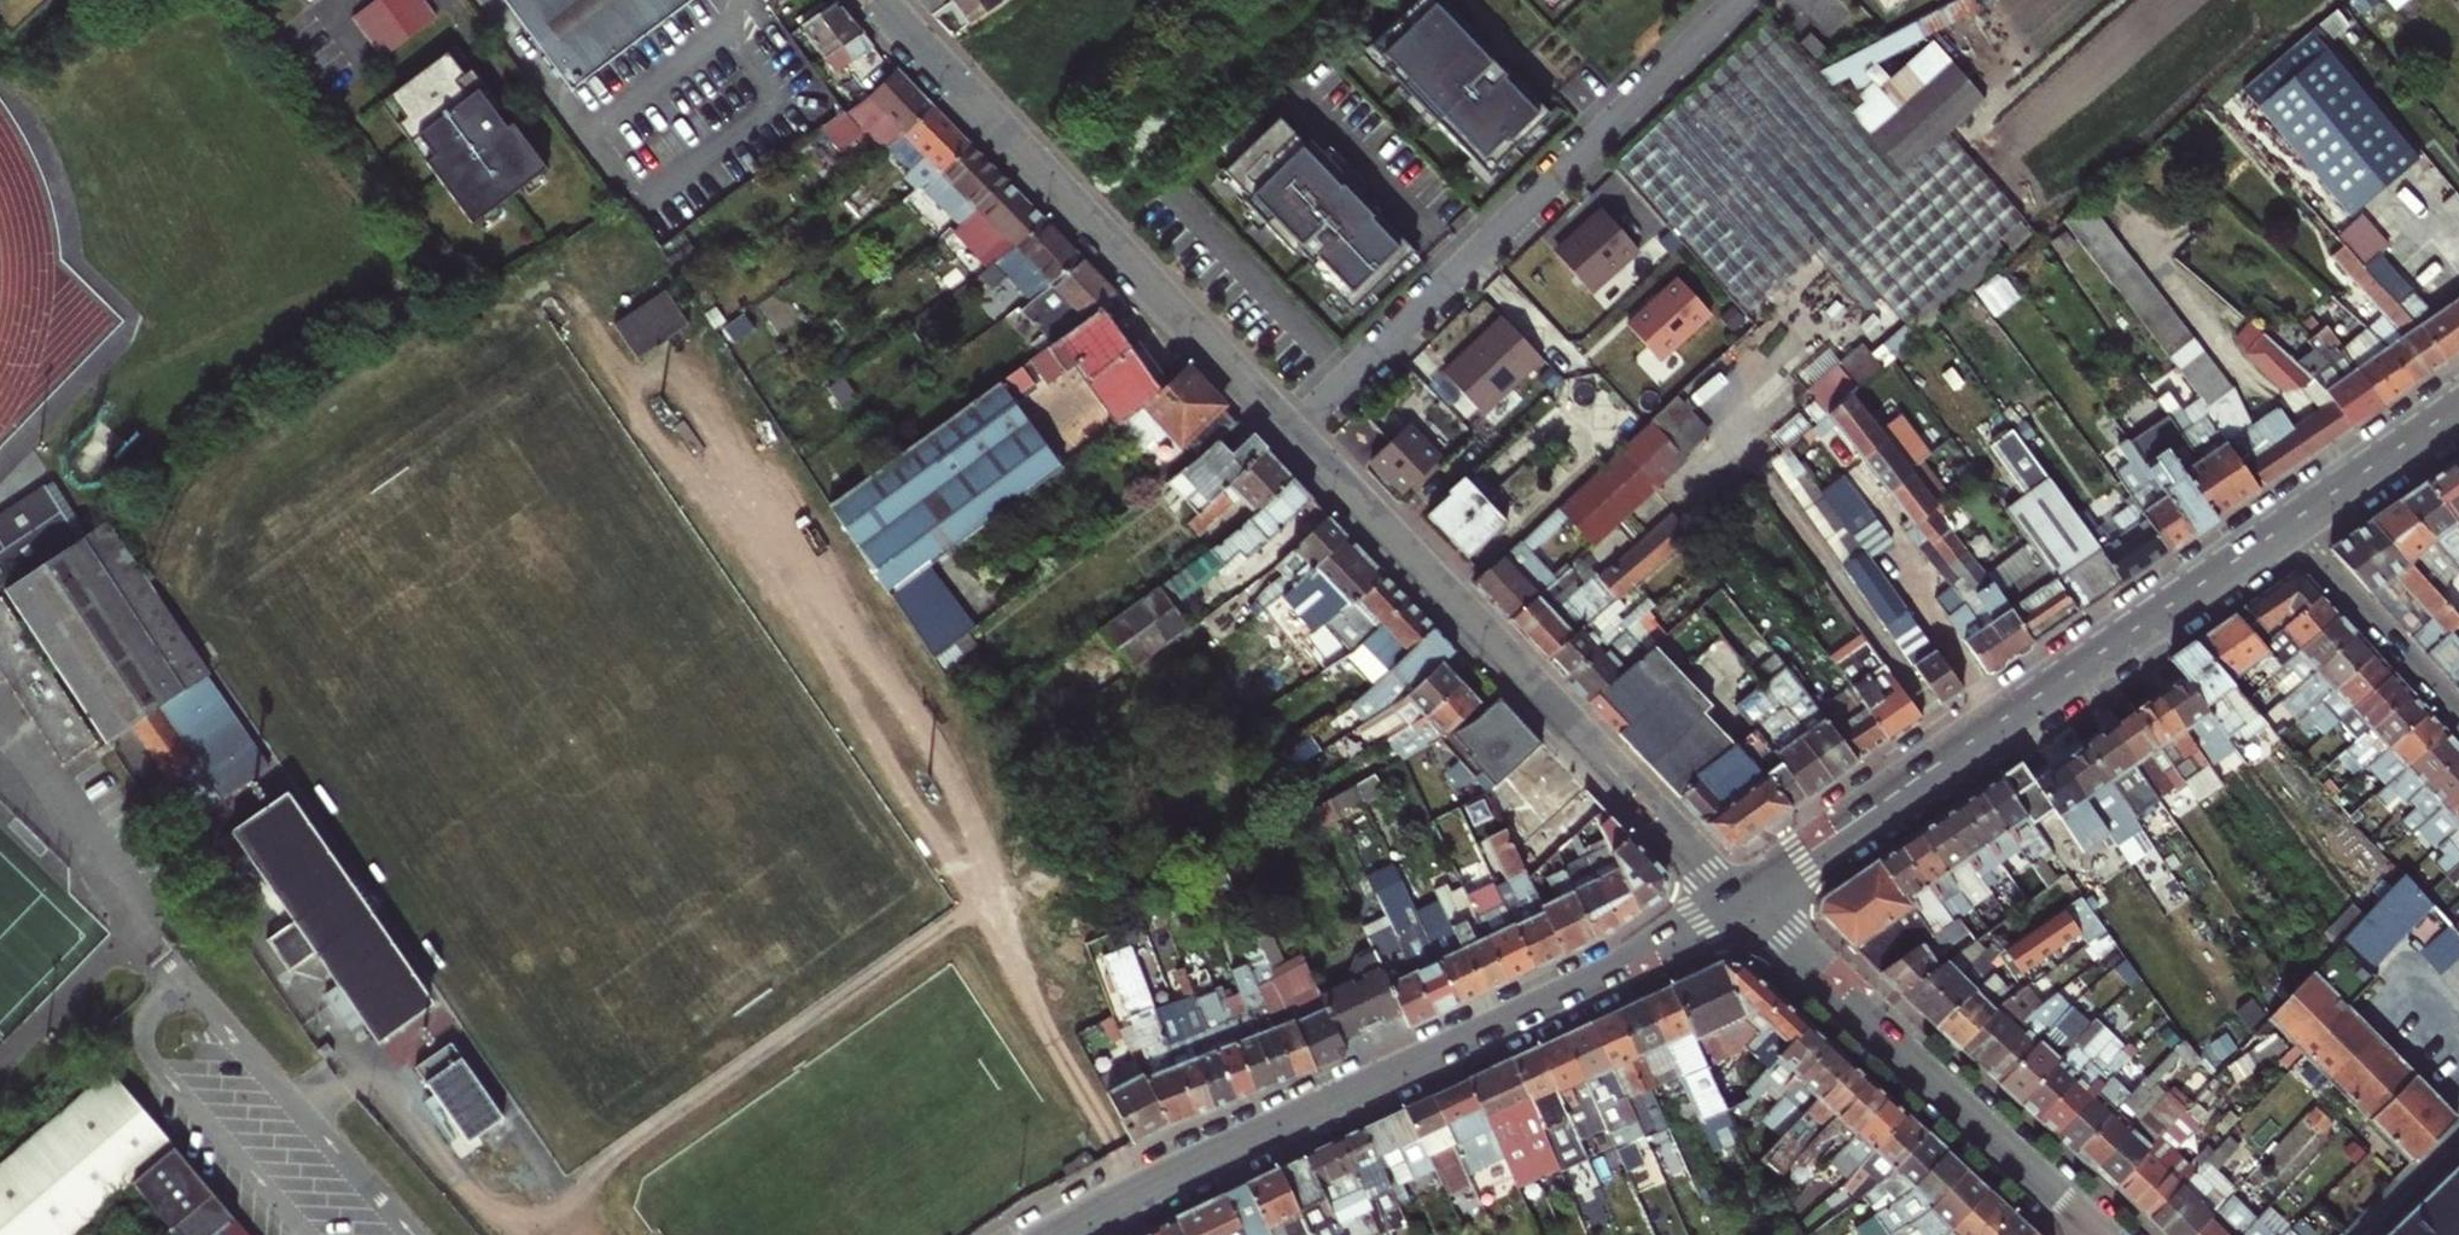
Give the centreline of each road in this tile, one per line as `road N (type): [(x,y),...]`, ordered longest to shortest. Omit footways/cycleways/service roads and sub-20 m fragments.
road 1 (primary): [(1138,1193),(1651,954),(1740,902)]
road 2 (secondary): [(1287,429),(1740,902)]
road 3 (residential): [(1287,429),(1733,0)]
road 4 (secondary): [(879,0),(1287,429)]
road 5 (secondary): [(2102,1234),(1740,902)]
road 6 (primary): [(2283,529),(1998,722)]
road 7 (primary): [(1998,722),(1740,902)]
road 8 (residential): [(2458,716),(2283,529)]
road 9 (primary): [(2458,407),(2283,529)]
road 10 (residential): [(1892,567),(1998,722)]

